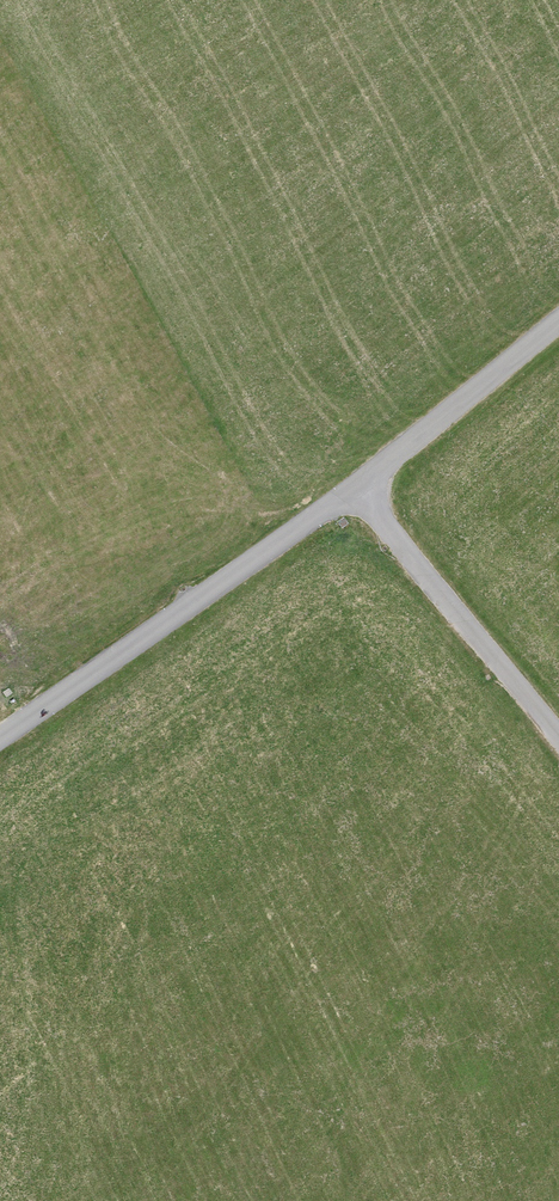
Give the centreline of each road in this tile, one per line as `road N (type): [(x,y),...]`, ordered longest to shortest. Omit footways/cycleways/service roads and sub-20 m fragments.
road 1 (unclassified): [(0,738),(355,488)]
road 2 (unclassified): [(558,737),(355,488)]
road 3 (unclassified): [(355,488),(558,321)]

